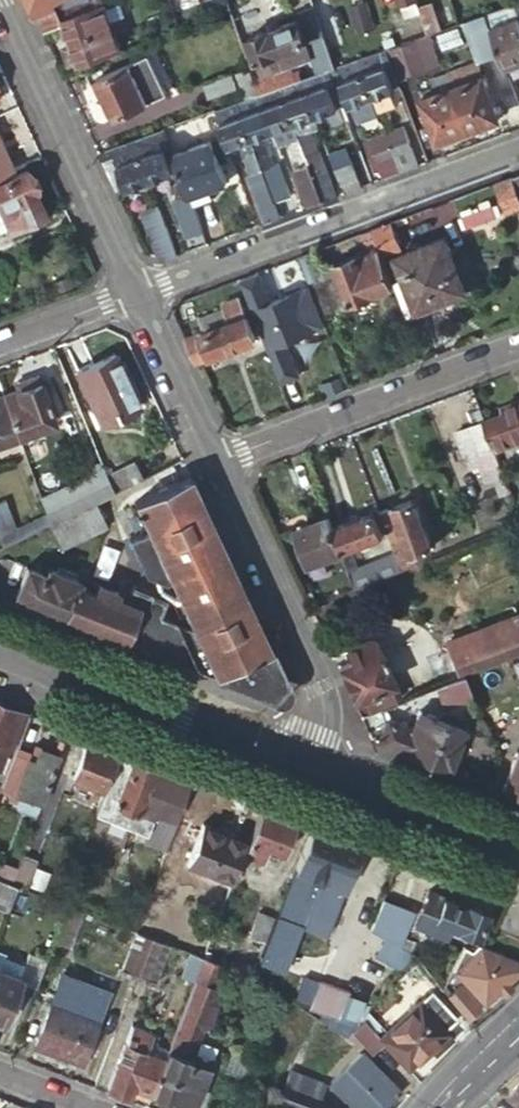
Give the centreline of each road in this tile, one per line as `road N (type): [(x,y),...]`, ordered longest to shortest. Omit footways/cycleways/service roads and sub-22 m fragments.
road 1 (residential): [(518,149),(130,293)]
road 2 (secondary): [(310,769),(0,647)]
road 3 (residential): [(518,348),(208,467)]
road 4 (tertiary): [(208,467),(325,712),(310,769)]
road 5 (tertiary): [(0,2),(130,293)]
road 6 (secondary): [(518,850),(310,769)]
road 7 (tertiary): [(130,293),(208,467)]
road 8 (residential): [(130,293),(0,341)]

